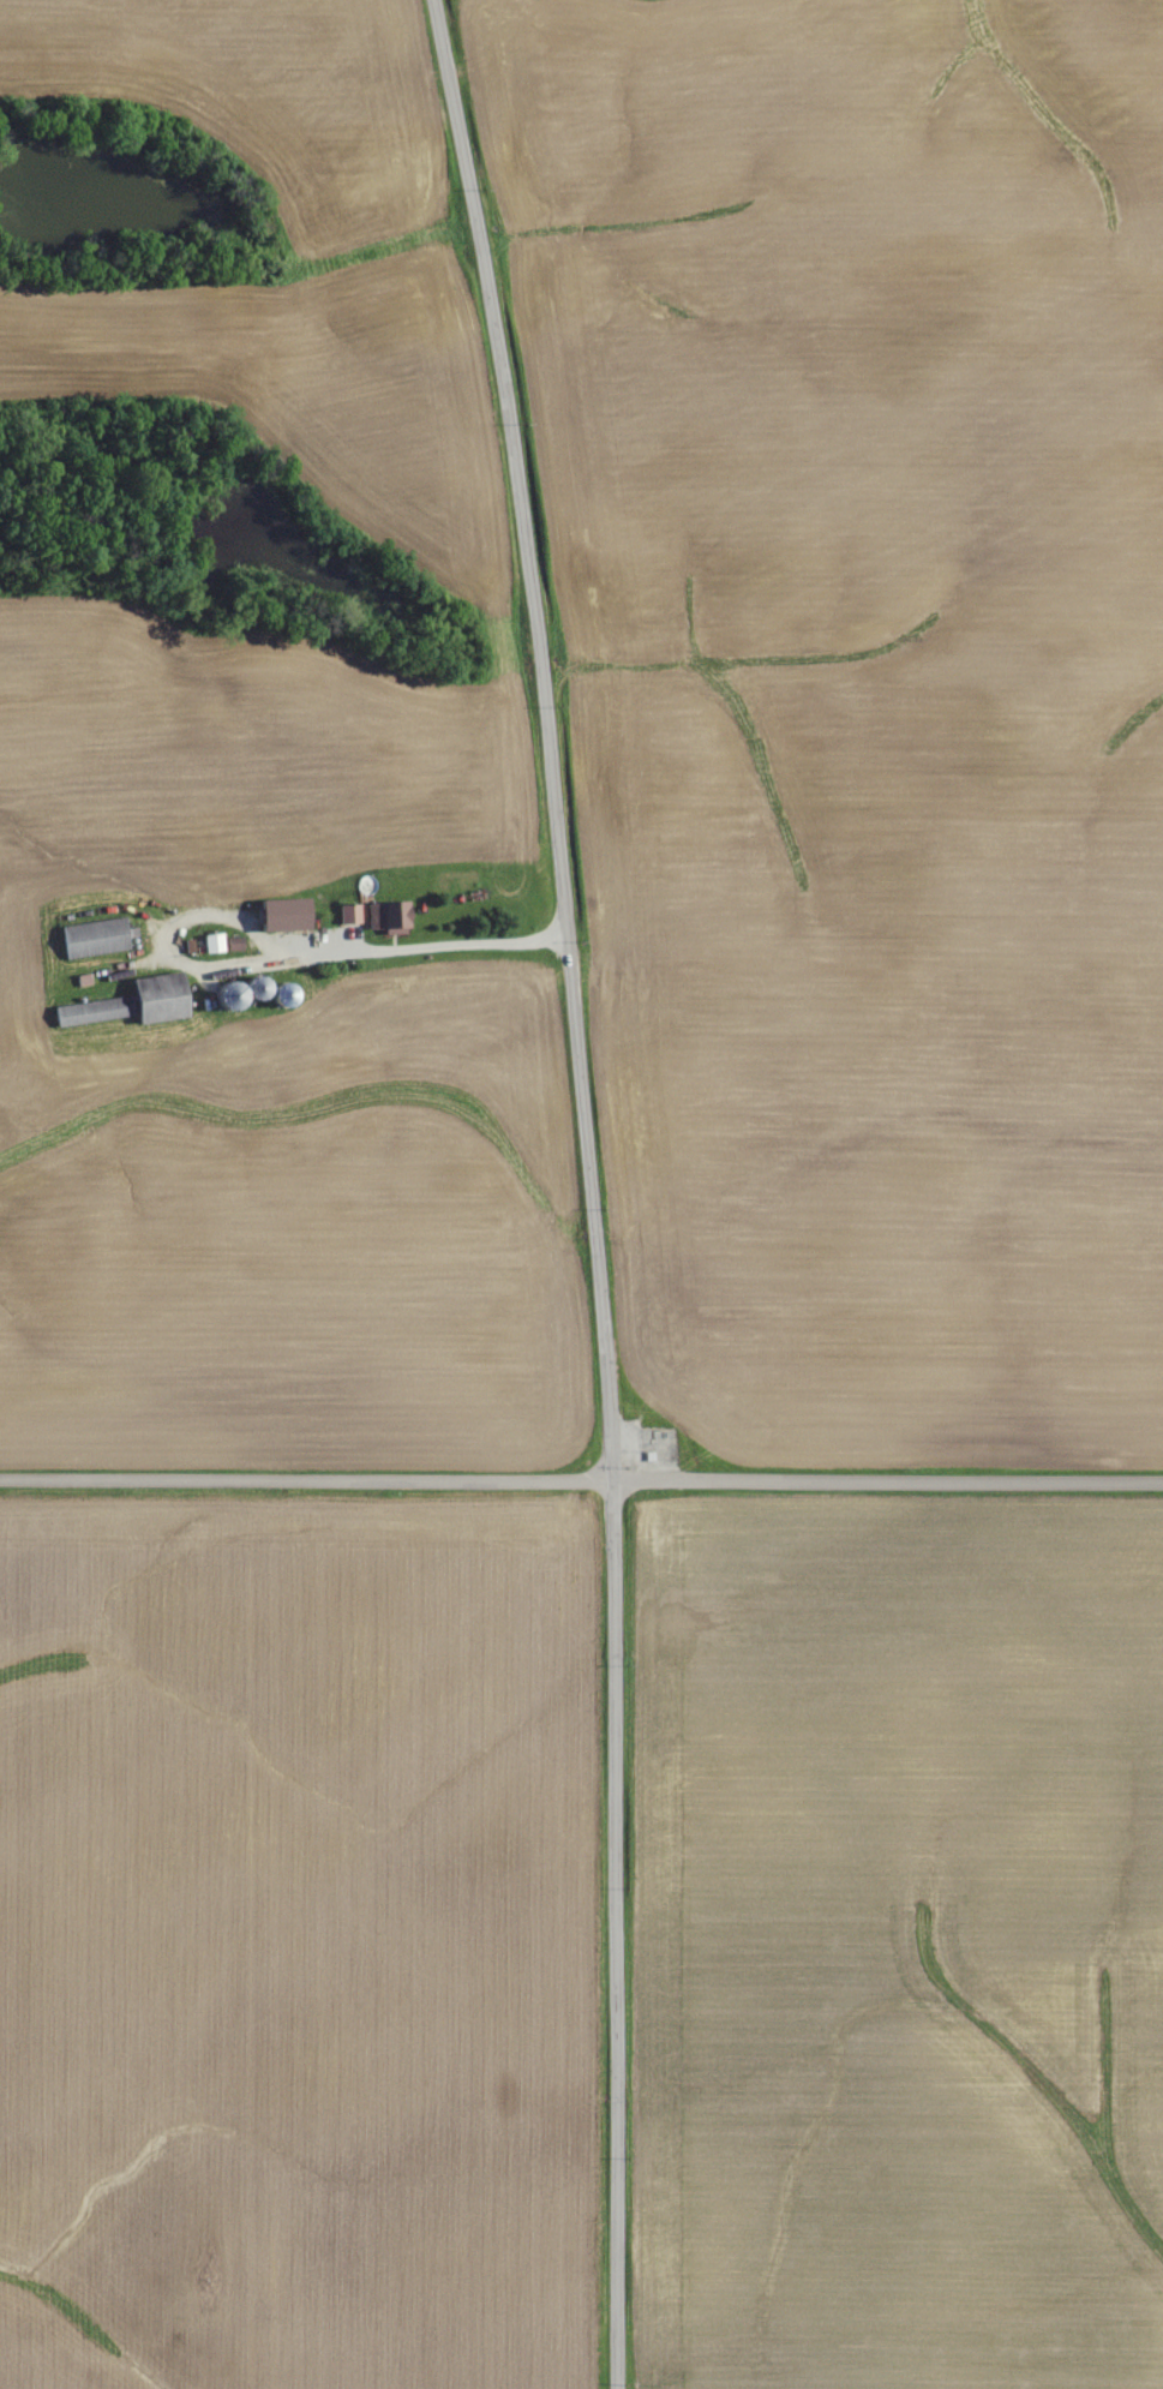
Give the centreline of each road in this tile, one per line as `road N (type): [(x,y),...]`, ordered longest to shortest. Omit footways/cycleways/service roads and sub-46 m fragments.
road 1 (tertiary): [(617,2388),(615,1485),(551,765),(504,381),(439,0)]
road 2 (tertiary): [(0,1482),(1162,1483)]

